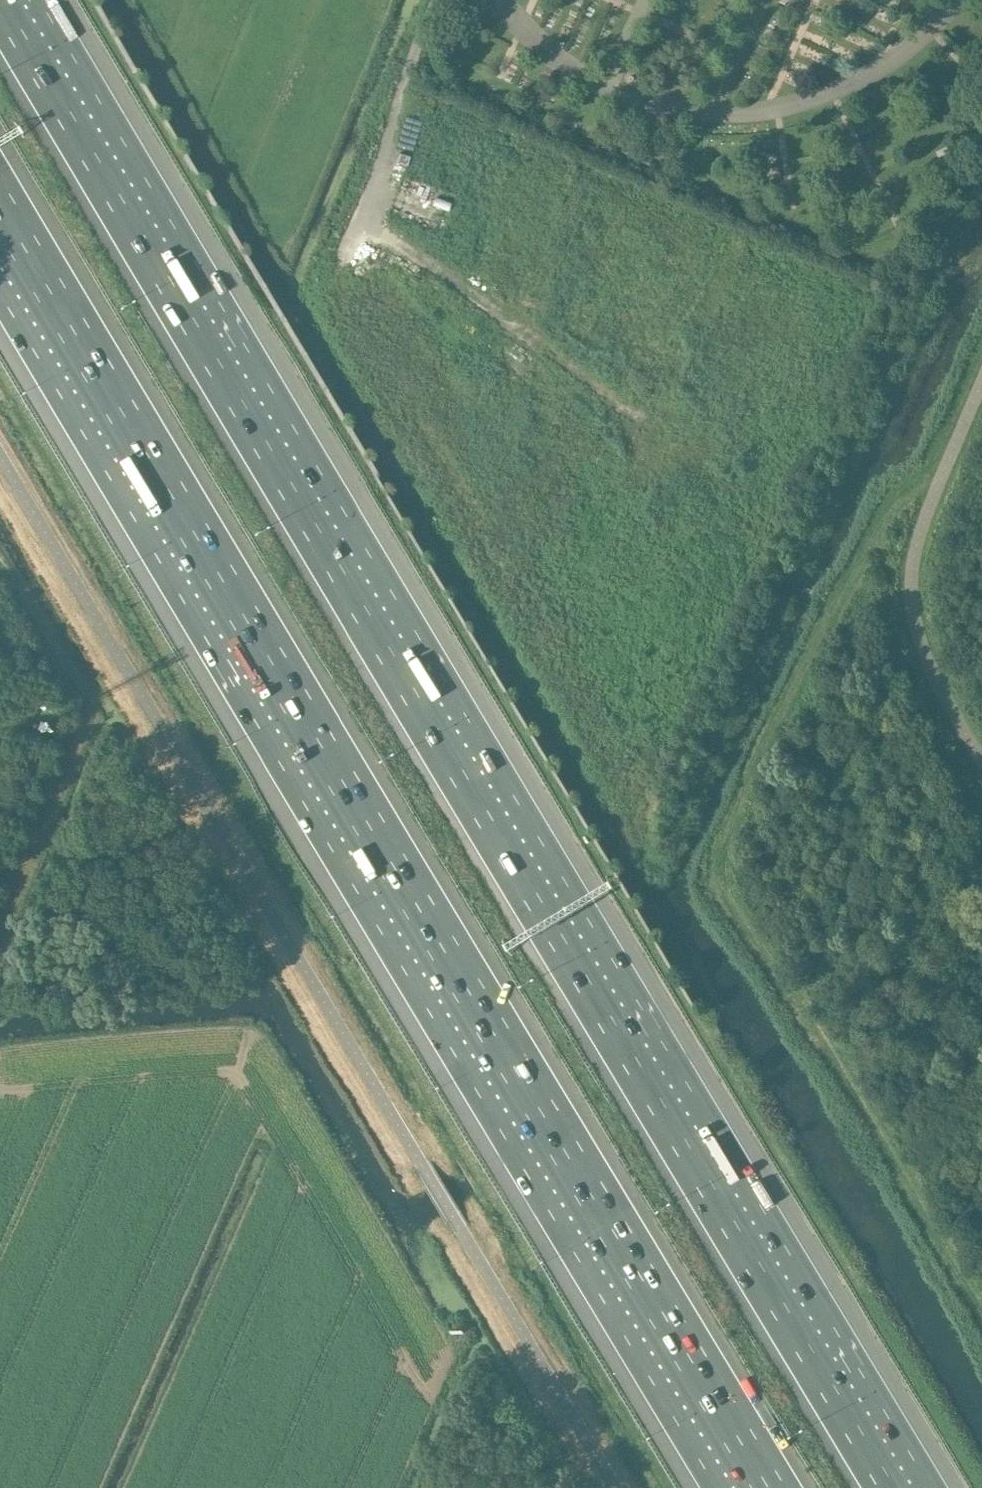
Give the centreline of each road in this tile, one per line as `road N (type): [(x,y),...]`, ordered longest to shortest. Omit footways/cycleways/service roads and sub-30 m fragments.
road 1 (motorway): [(908,1487),(15,0)]
road 2 (motorway): [(0,206),(769,1487)]

